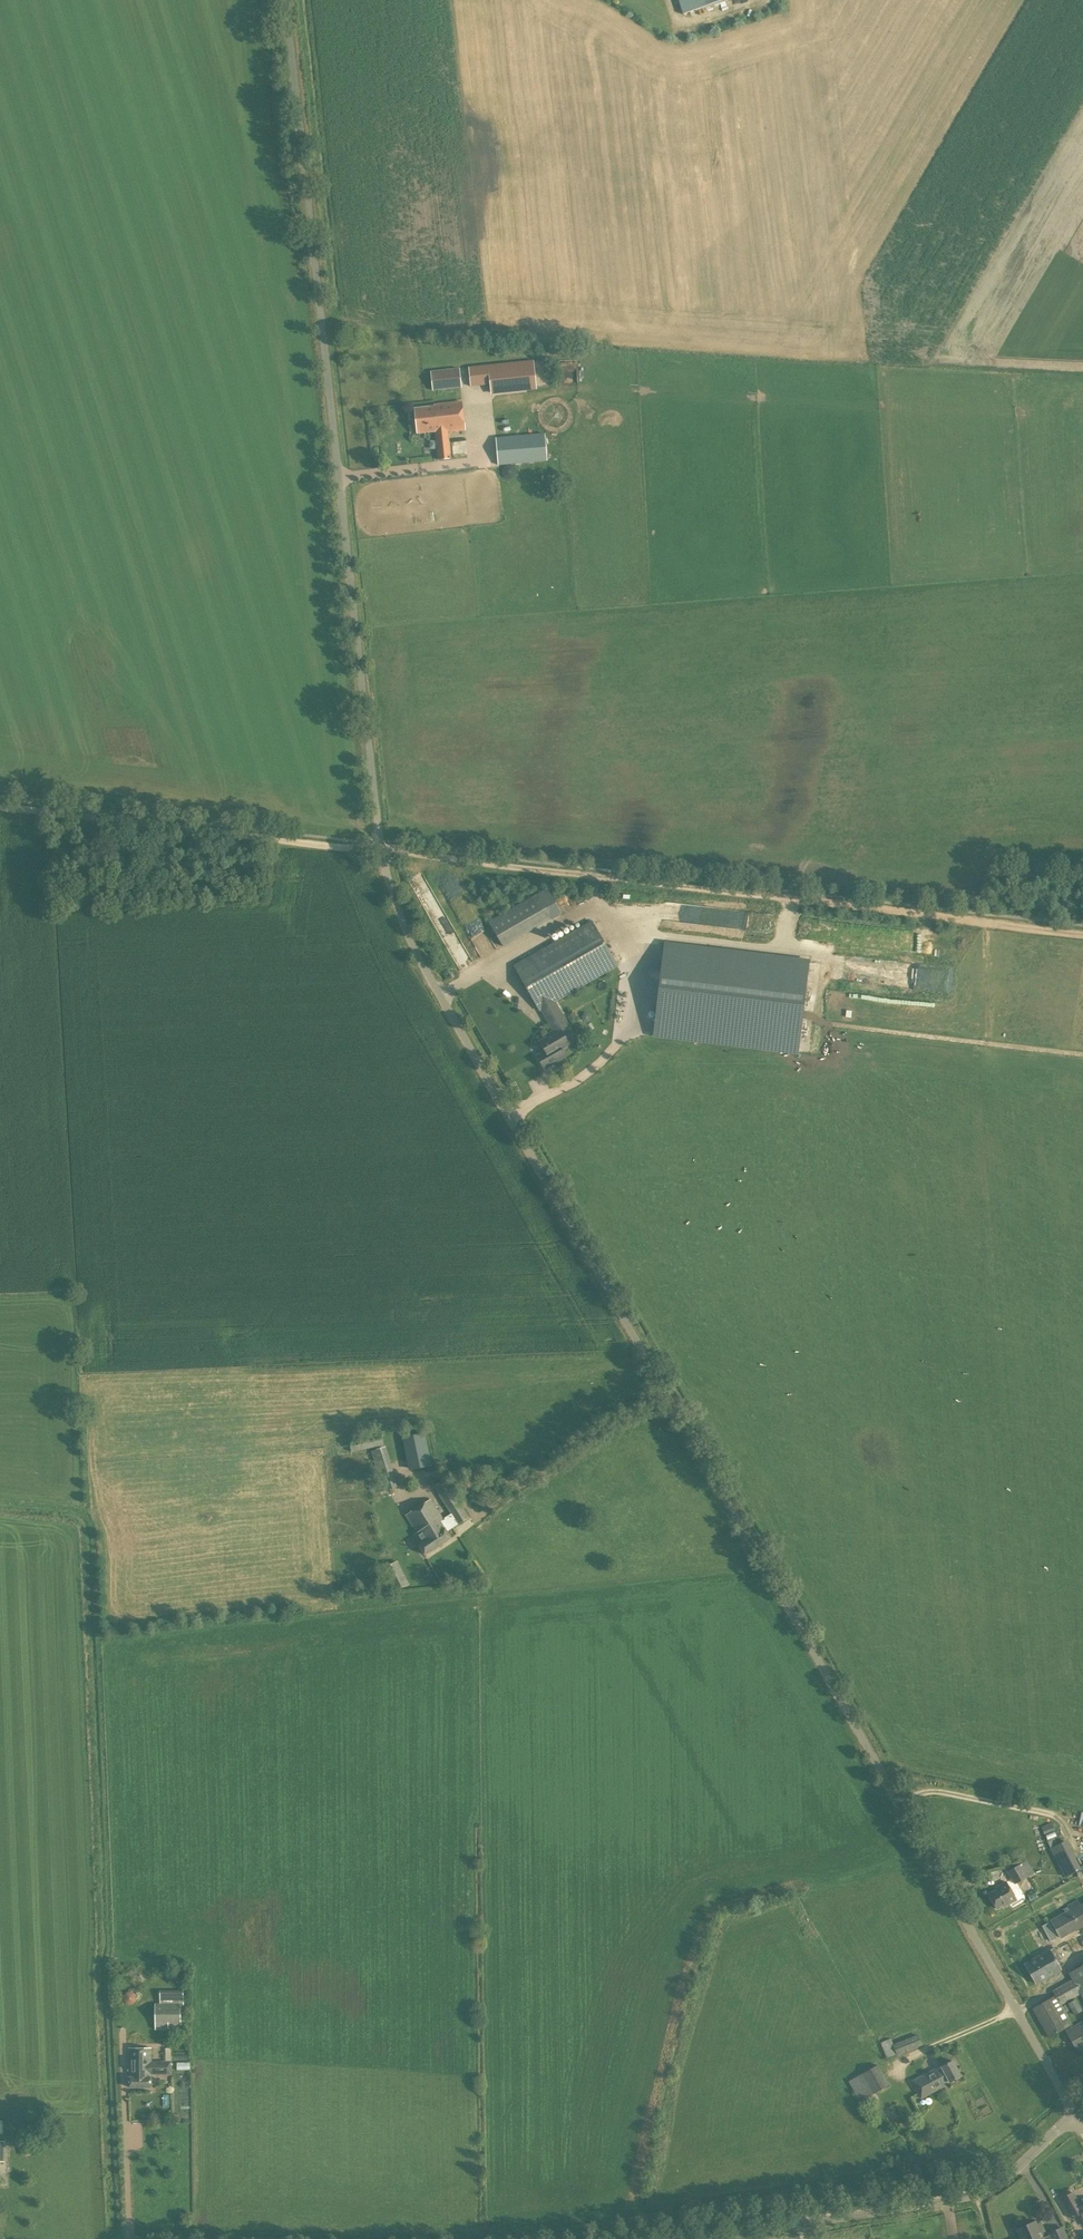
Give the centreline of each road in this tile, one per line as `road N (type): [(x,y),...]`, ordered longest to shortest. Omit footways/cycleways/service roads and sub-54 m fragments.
road 1 (unclassified): [(1073,2111),(397,914),(381,843),(284,0)]
road 2 (track): [(1082,934),(0,809)]
road 3 (unclassified): [(708,2238),(971,2197),(1012,2174),(1073,2111)]

